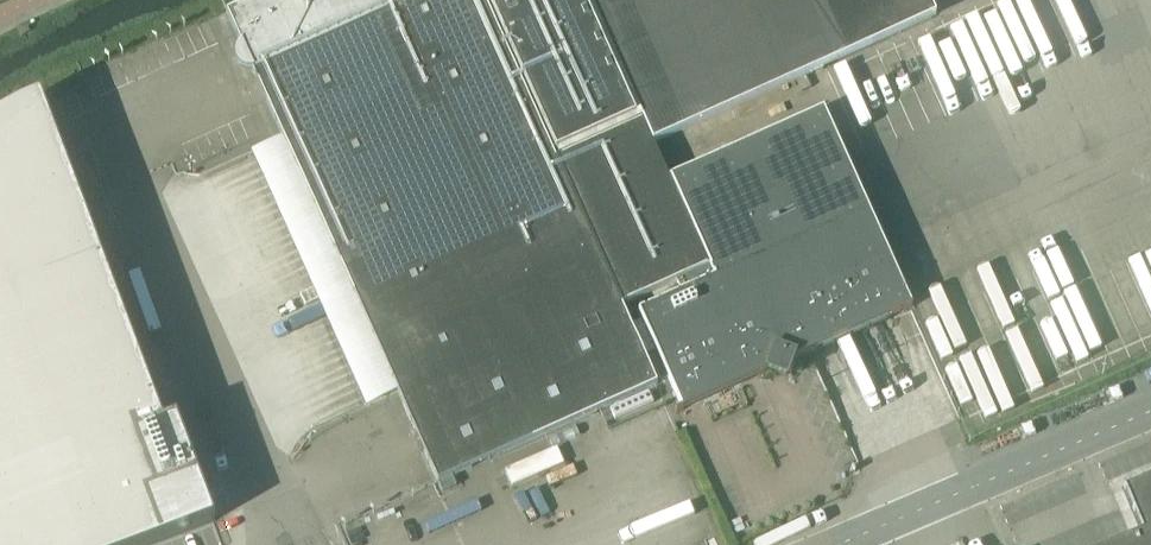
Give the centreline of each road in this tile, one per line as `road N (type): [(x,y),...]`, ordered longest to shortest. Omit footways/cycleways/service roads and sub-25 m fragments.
road 1 (unclassified): [(835,544),(1150,412)]

